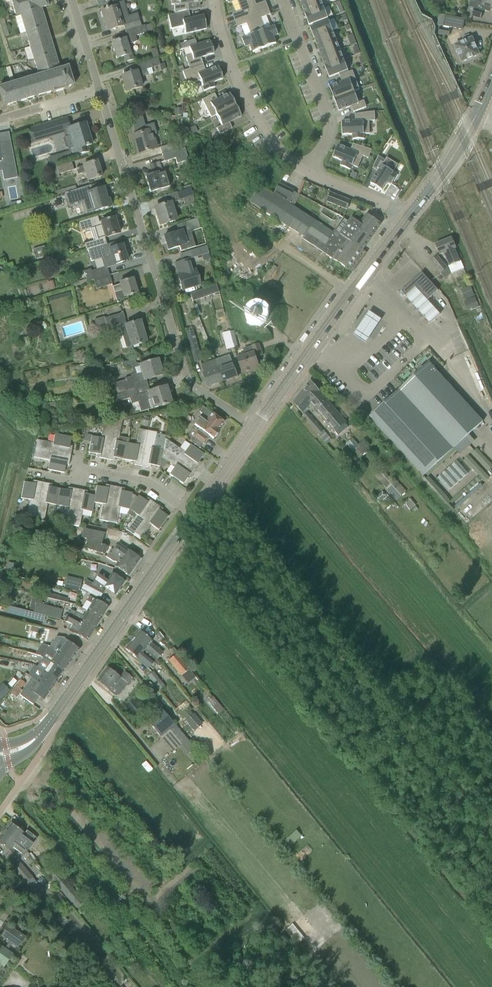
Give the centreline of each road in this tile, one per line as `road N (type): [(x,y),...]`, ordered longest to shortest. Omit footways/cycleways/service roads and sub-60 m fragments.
road 1 (residential): [(100,92),(186,375),(255,430)]
road 2 (secondary): [(42,734),(195,516)]
road 3 (secondary): [(255,430),(408,216)]
road 4 (residential): [(214,0),(227,57),(262,127),(306,170)]
road 5 (residential): [(282,0),(328,123),(306,170)]
road 6 (residential): [(195,516),(147,483),(77,467)]
road 7 (secondary): [(408,216),(478,113)]

